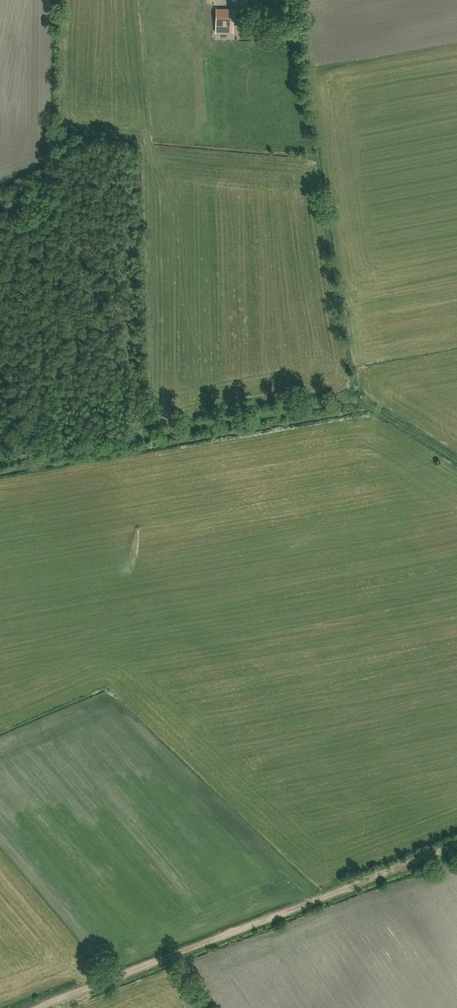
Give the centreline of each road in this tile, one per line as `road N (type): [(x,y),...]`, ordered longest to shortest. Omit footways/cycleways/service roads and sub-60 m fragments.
road 1 (track): [(456,459),(353,402),(0,462)]
road 2 (track): [(456,846),(39,1007)]

